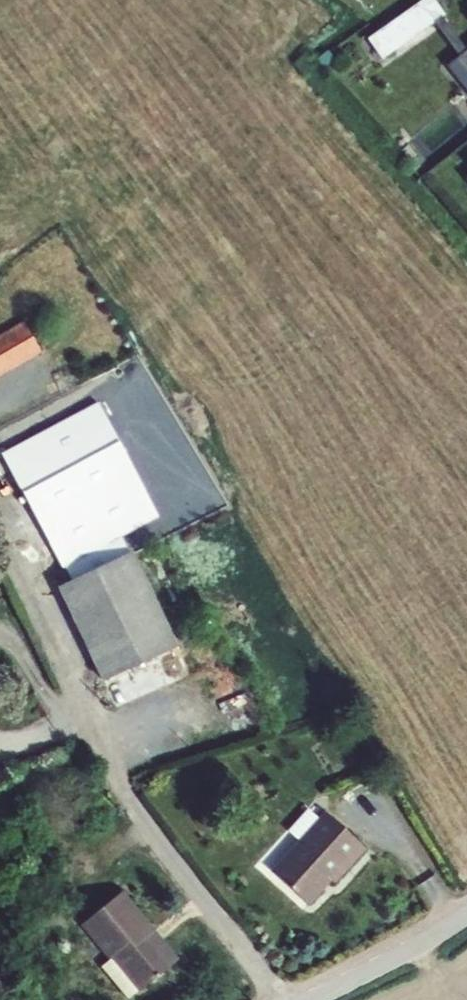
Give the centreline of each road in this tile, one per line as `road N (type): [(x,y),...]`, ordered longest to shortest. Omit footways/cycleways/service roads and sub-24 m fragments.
road 1 (unclassified): [(278,999),(110,773),(0,535)]
road 2 (unclassified): [(312,999),(466,916)]

